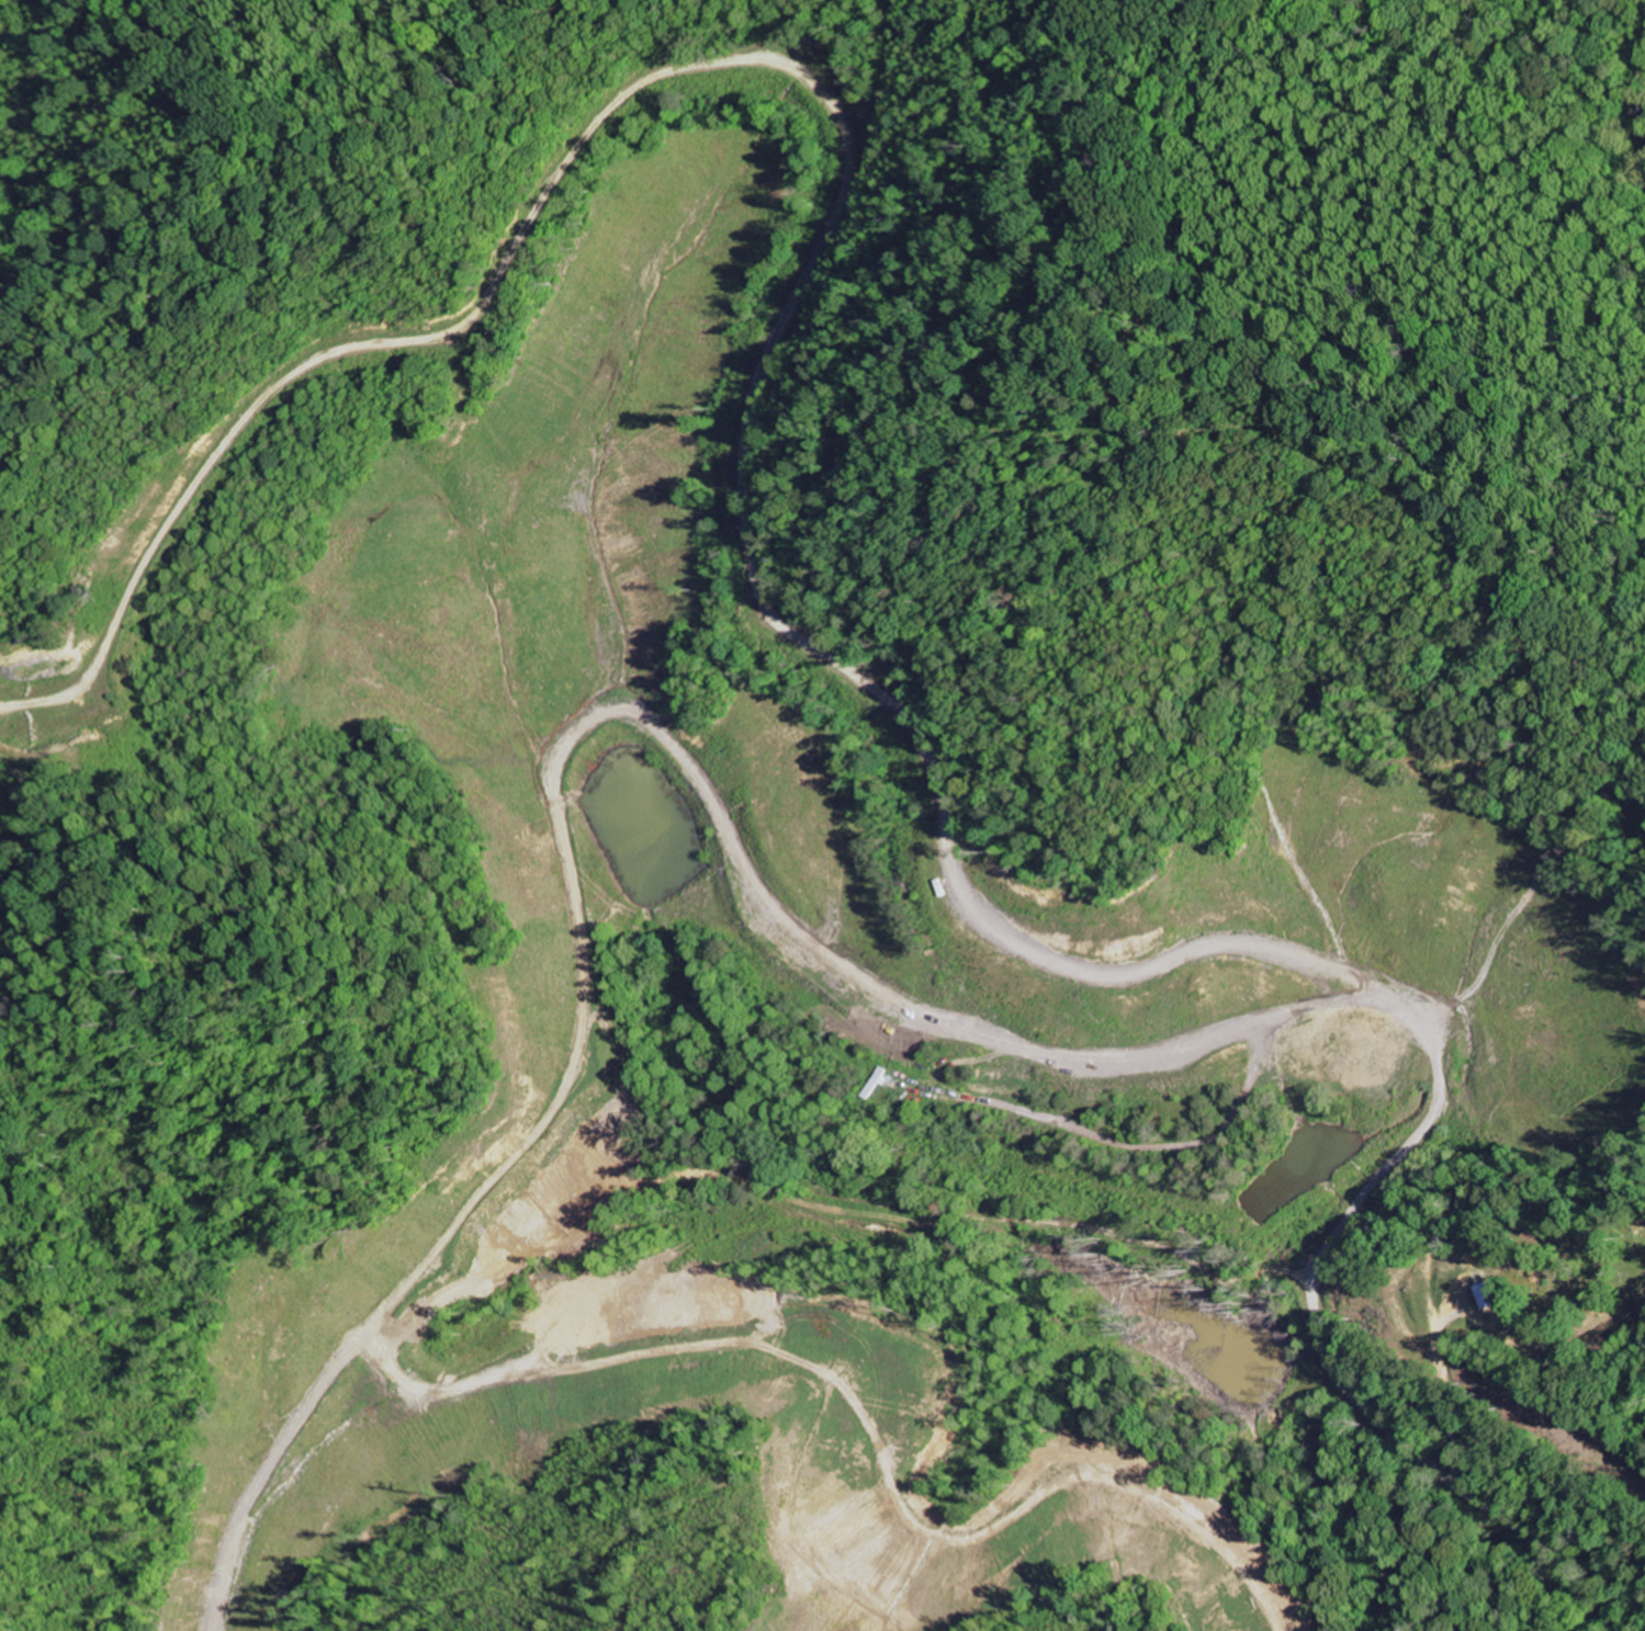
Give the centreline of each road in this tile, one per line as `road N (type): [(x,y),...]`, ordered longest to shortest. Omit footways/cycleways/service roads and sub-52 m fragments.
road 1 (residential): [(1476,1278),(1464,1306),(1436,1335),(1462,1486),(1473,1504),(1518,1531),(1636,1630)]

